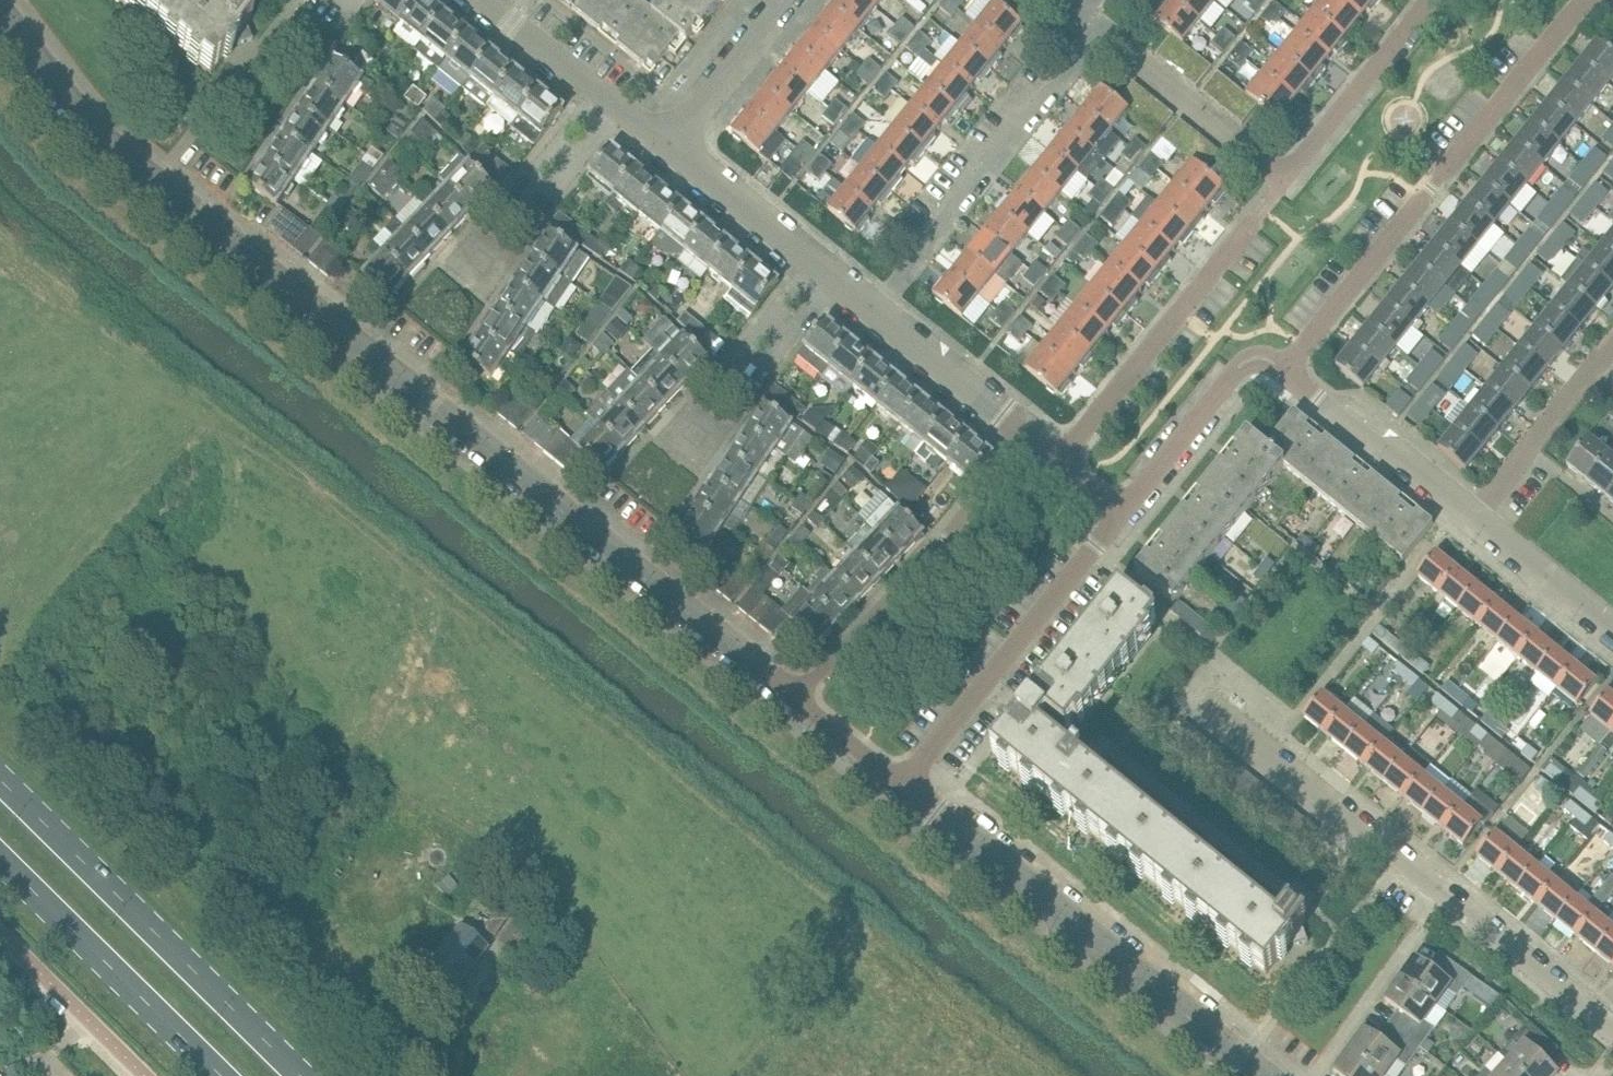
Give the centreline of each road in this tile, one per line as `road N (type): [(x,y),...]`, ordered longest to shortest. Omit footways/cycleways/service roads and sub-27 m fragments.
road 1 (unclassified): [(797,699),(88,131),(0,13)]
road 2 (unclassified): [(1612,1029),(1188,682)]
road 3 (residential): [(1584,0),(1286,371)]
road 4 (residential): [(1096,27),(1284,181),(1427,0)]
road 5 (unclassified): [(1261,1075),(904,786)]
road 6 (primary): [(303,1075),(0,778)]
road 7 (residential): [(867,300),(1096,27)]
road 8 (residential): [(797,699),(947,538),(1030,434)]
road 9 (residential): [(1123,511),(904,786)]
road 10 (residential): [(1258,216),(1061,460)]
road 11 (primary): [(0,857),(222,1075)]
road 12 (residential): [(625,105),(567,191),(527,163),(600,86)]
road 13 (residential): [(840,279),(780,358),(745,335),(817,260)]
road 14 (residential): [(1475,517),(1286,371)]
road 15 (residential): [(1286,371),(1263,358),(1238,366),(1123,511)]
road 16 (residential): [(1475,517),(1612,349)]
road 17 (residential): [(1030,434),(867,300)]
road 18 (unclassified): [(143,1075),(0,936)]
road 19 (residential): [(817,260),(669,141)]
road 20 (residential): [(1309,1075),(1422,929)]
road 21 (residential): [(669,141),(782,0)]
road 22 (residential): [(1612,630),(1475,517)]
road 23 (unclassified): [(904,786),(797,699)]
road 24 (residential): [(600,86),(494,0)]

